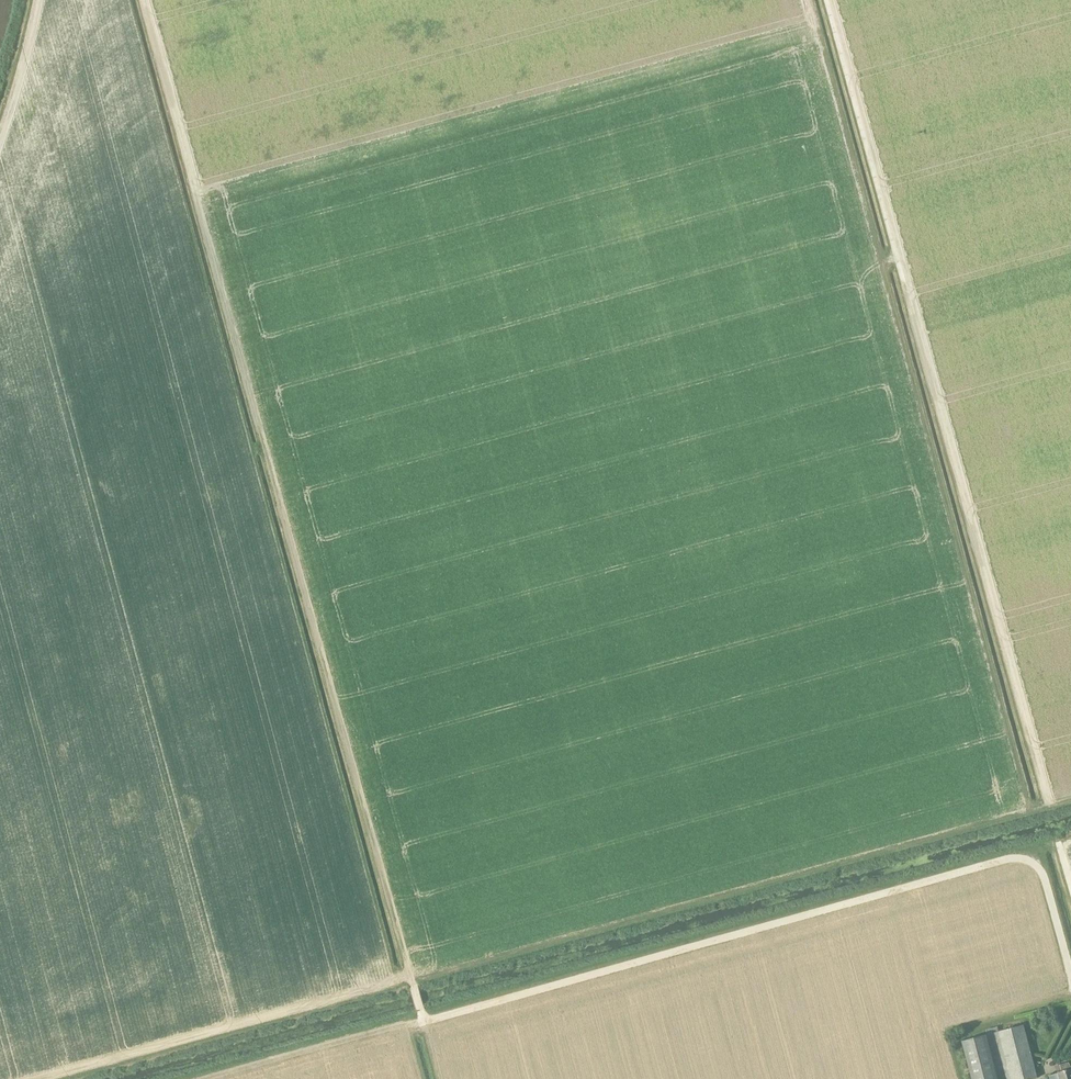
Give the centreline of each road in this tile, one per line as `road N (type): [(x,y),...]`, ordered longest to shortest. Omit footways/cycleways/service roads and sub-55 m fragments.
road 1 (track): [(1070,979),(1043,875),(1013,858),(424,1022),(411,978)]

